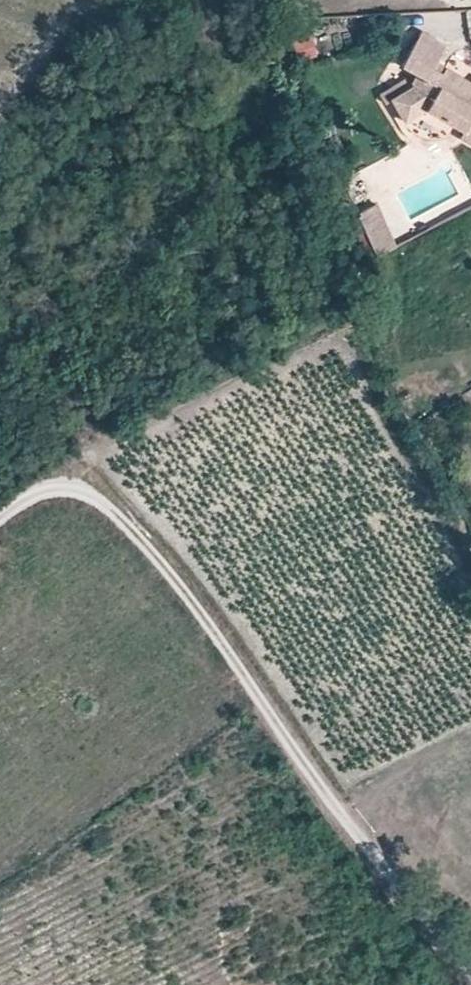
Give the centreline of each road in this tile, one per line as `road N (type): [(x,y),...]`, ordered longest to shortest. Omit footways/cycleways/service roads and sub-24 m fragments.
road 1 (unclassified): [(0,524),(70,468),(195,605),(303,761),(470,967)]

